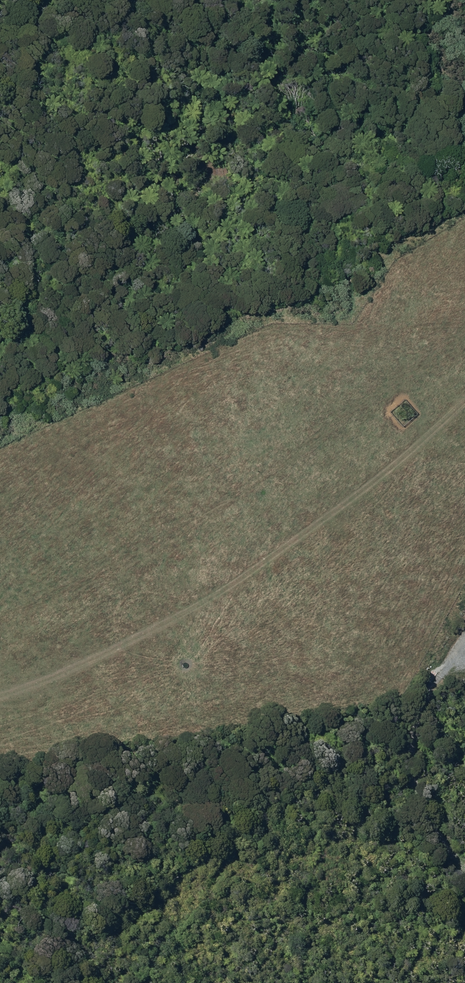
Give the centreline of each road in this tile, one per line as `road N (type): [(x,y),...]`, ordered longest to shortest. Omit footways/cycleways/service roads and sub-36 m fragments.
road 1 (track): [(464,333),(378,387),(190,527),(0,618)]
road 2 (track): [(464,399),(364,490),(206,603),(0,643)]

